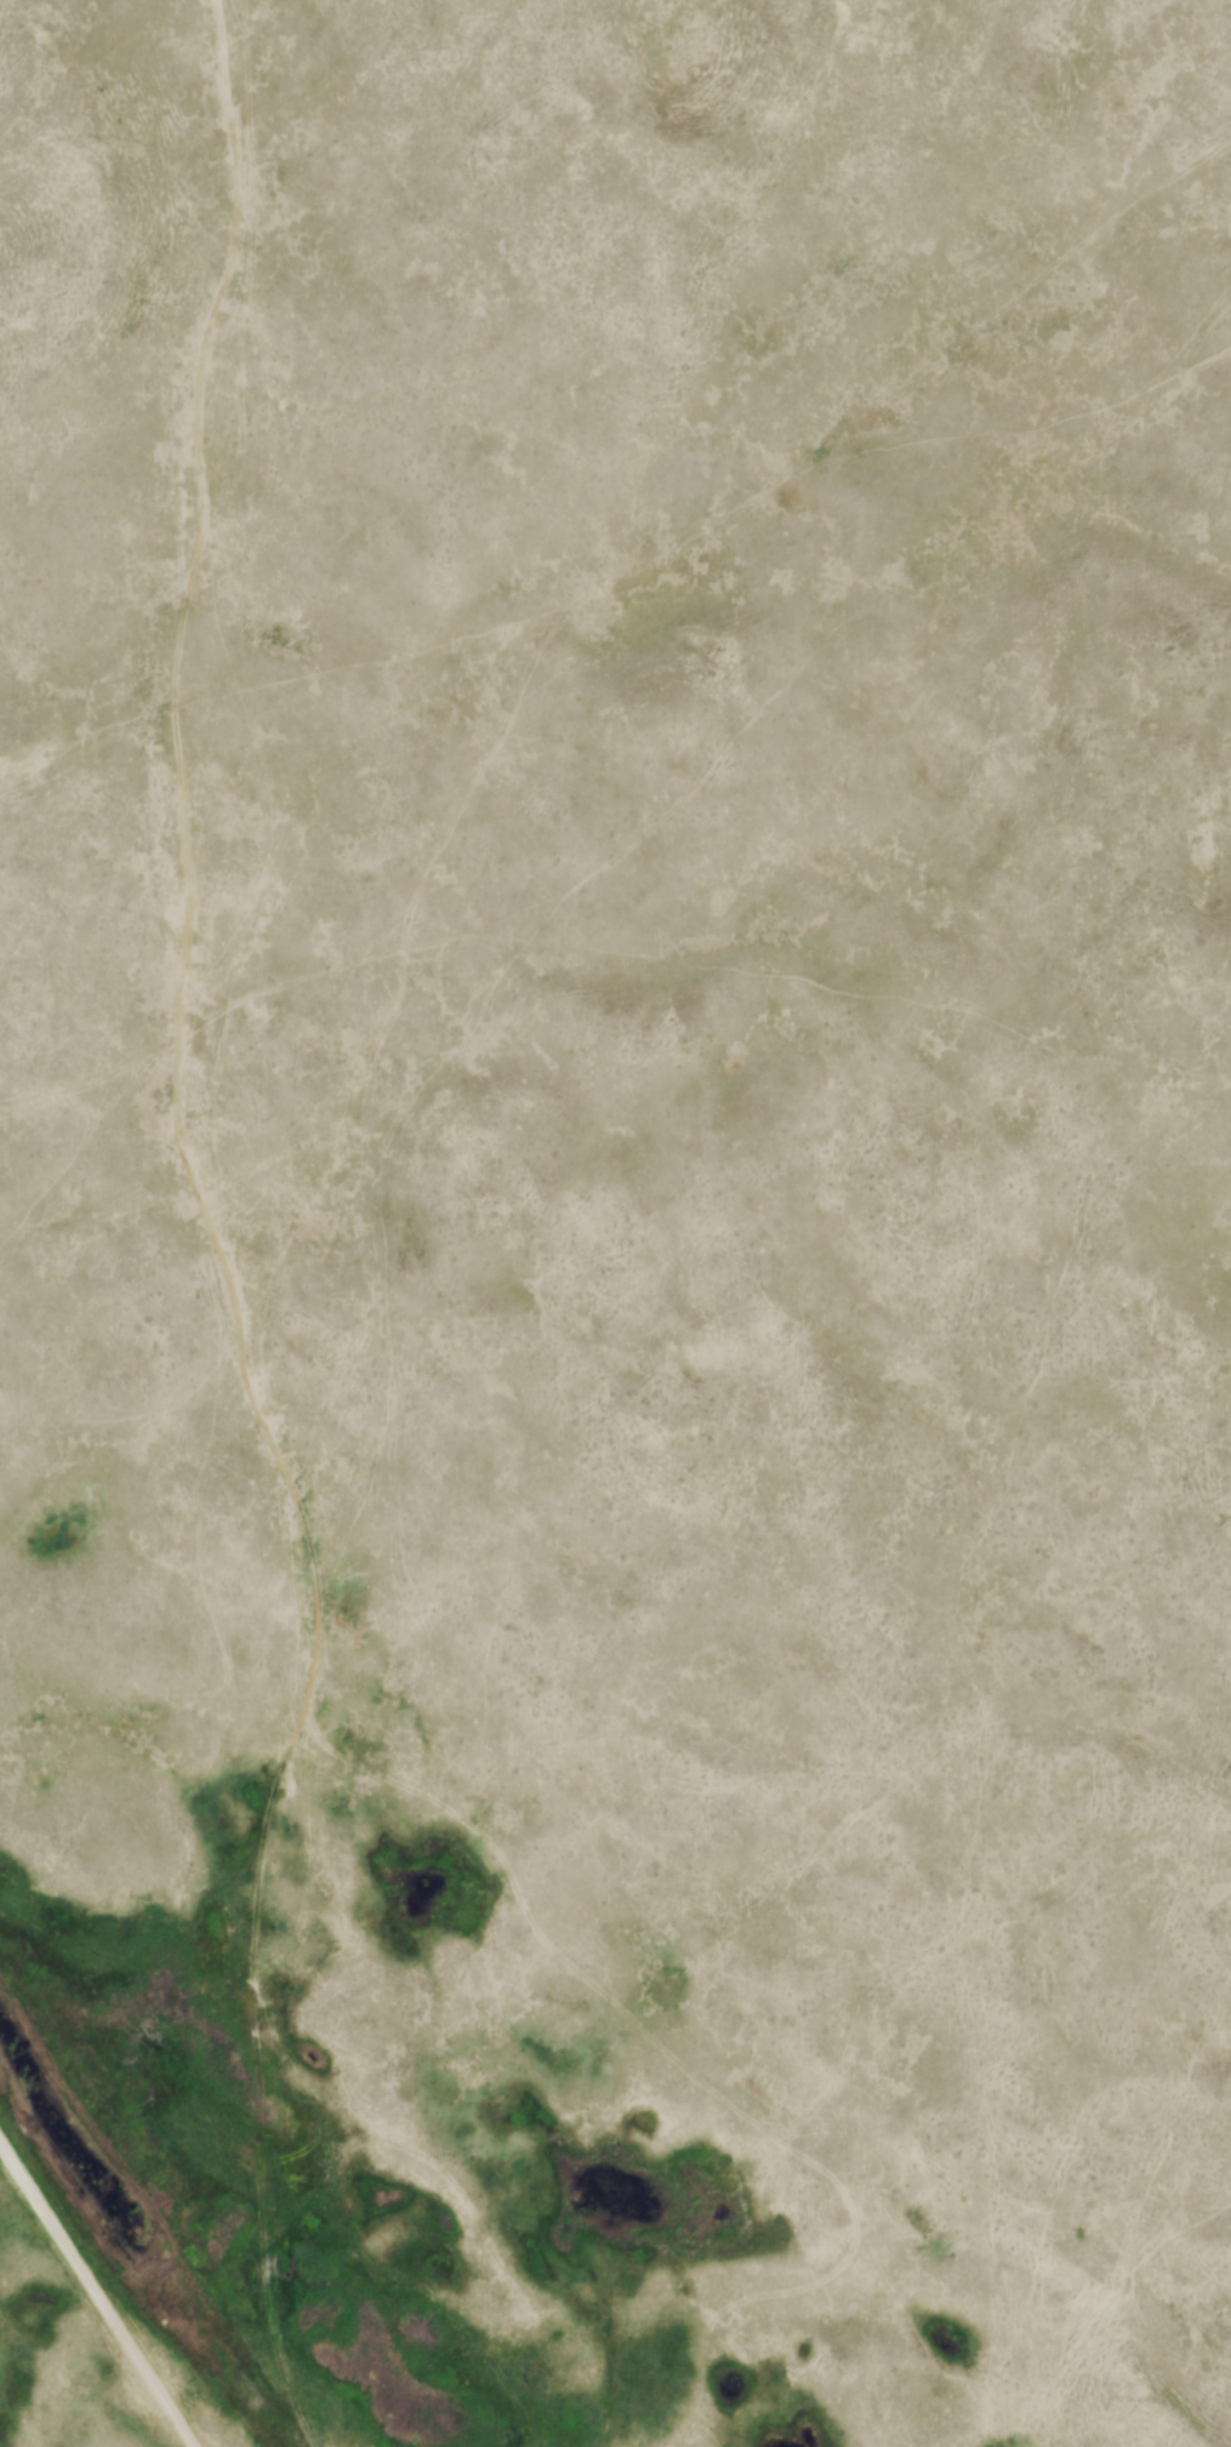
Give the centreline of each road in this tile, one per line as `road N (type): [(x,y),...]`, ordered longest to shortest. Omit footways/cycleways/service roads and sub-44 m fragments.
road 1 (residential): [(193,2446),(0,2139)]

